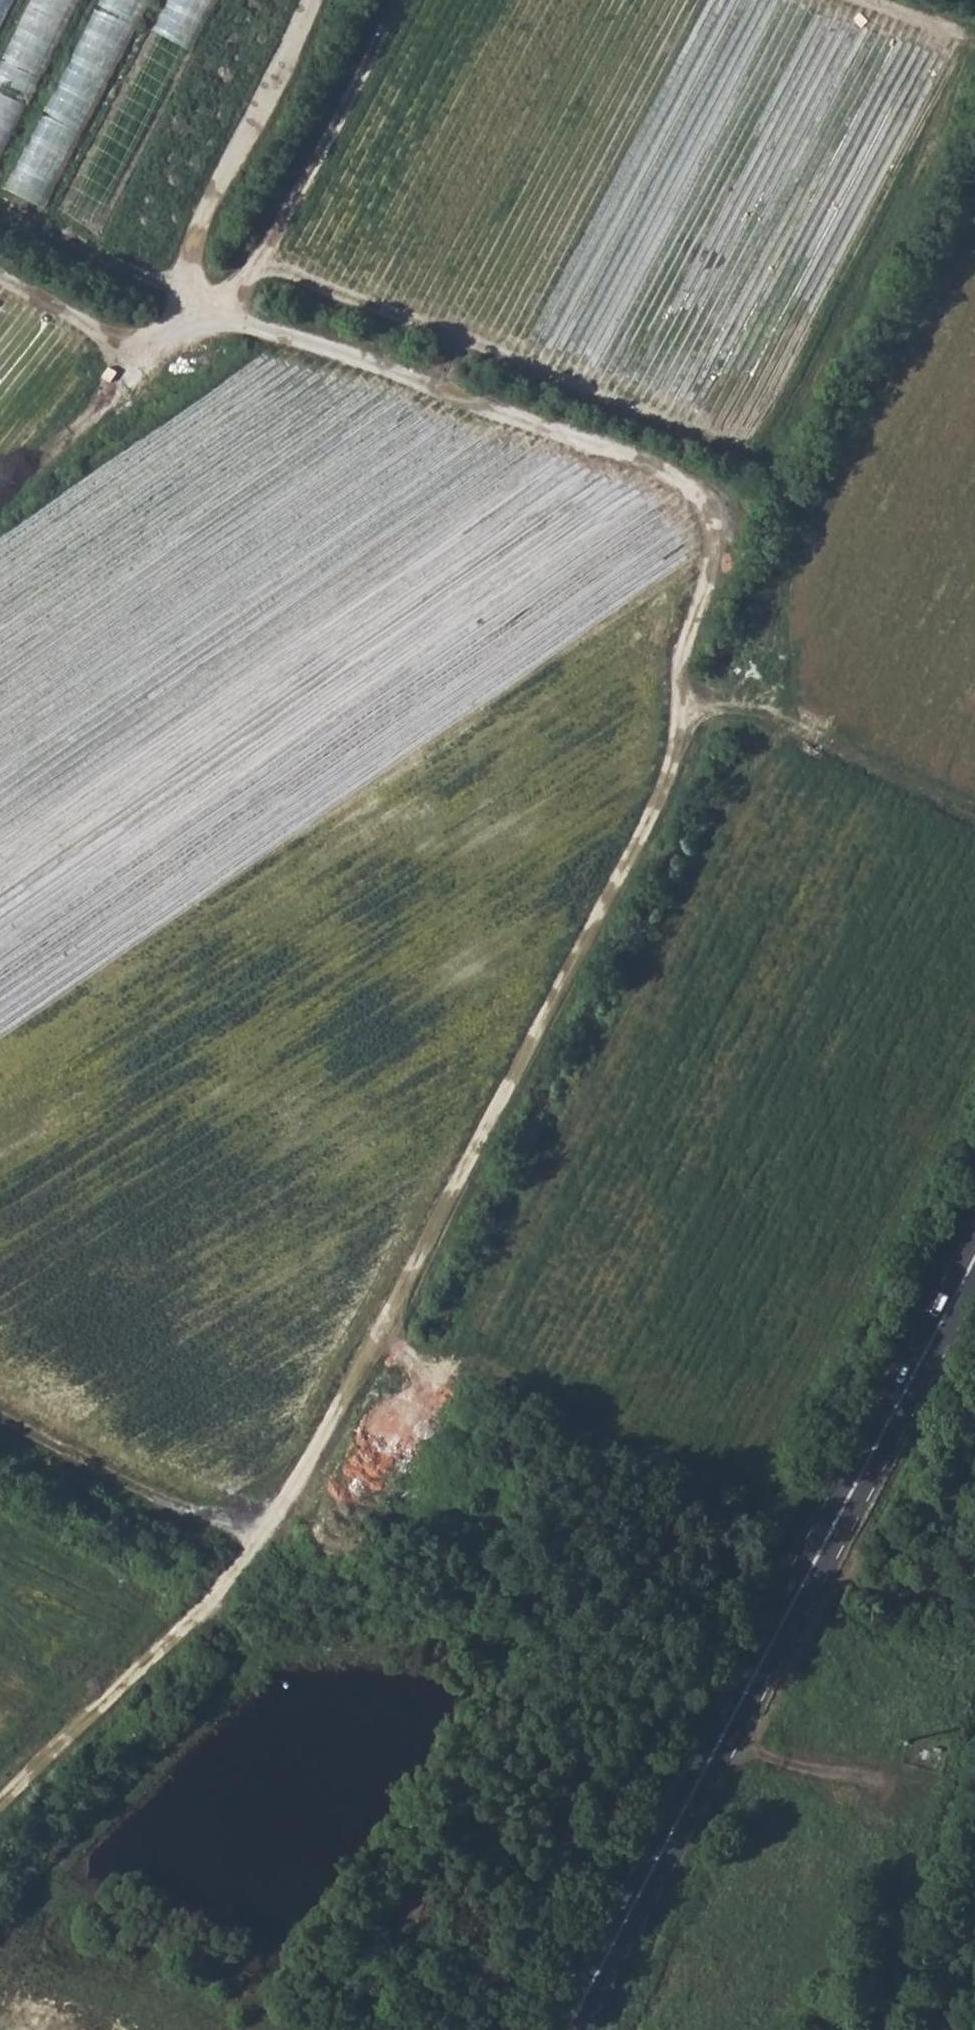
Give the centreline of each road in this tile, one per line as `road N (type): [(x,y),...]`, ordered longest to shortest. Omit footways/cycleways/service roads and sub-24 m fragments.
road 1 (primary): [(568,2029),(974,1259)]
road 2 (track): [(325,0),(187,279),(195,347)]

